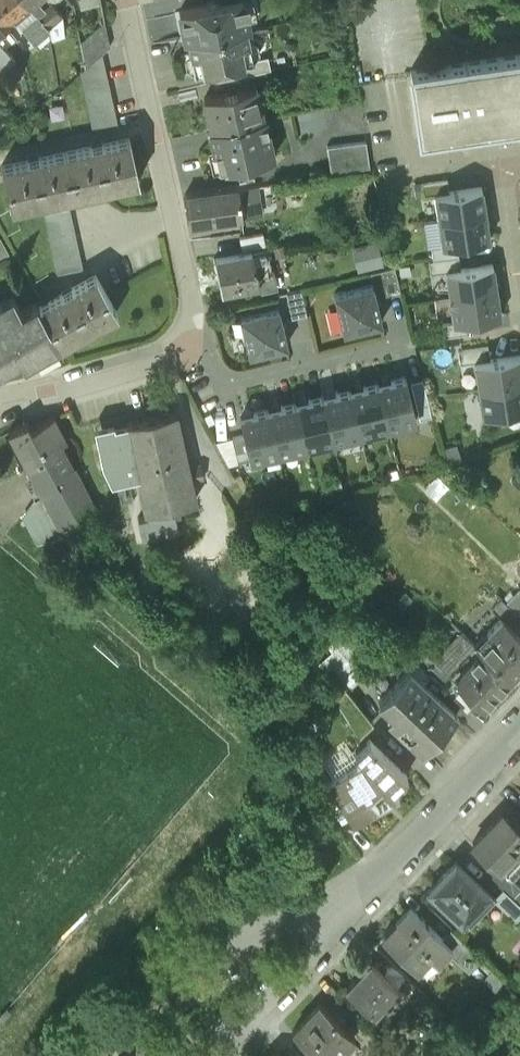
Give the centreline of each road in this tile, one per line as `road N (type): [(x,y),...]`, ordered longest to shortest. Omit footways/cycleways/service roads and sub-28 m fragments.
road 1 (residential): [(186,347),(194,315),(127,0)]
road 2 (residential): [(83,1055),(178,972),(379,881)]
road 3 (residential): [(379,881),(209,1050)]
road 4 (residential): [(186,347),(227,381),(404,343)]
road 5 (residential): [(379,881),(519,733)]
road 6 (residential): [(0,396),(67,392),(167,364),(186,347)]
road 7 (residential): [(519,156),(500,159),(519,292)]

